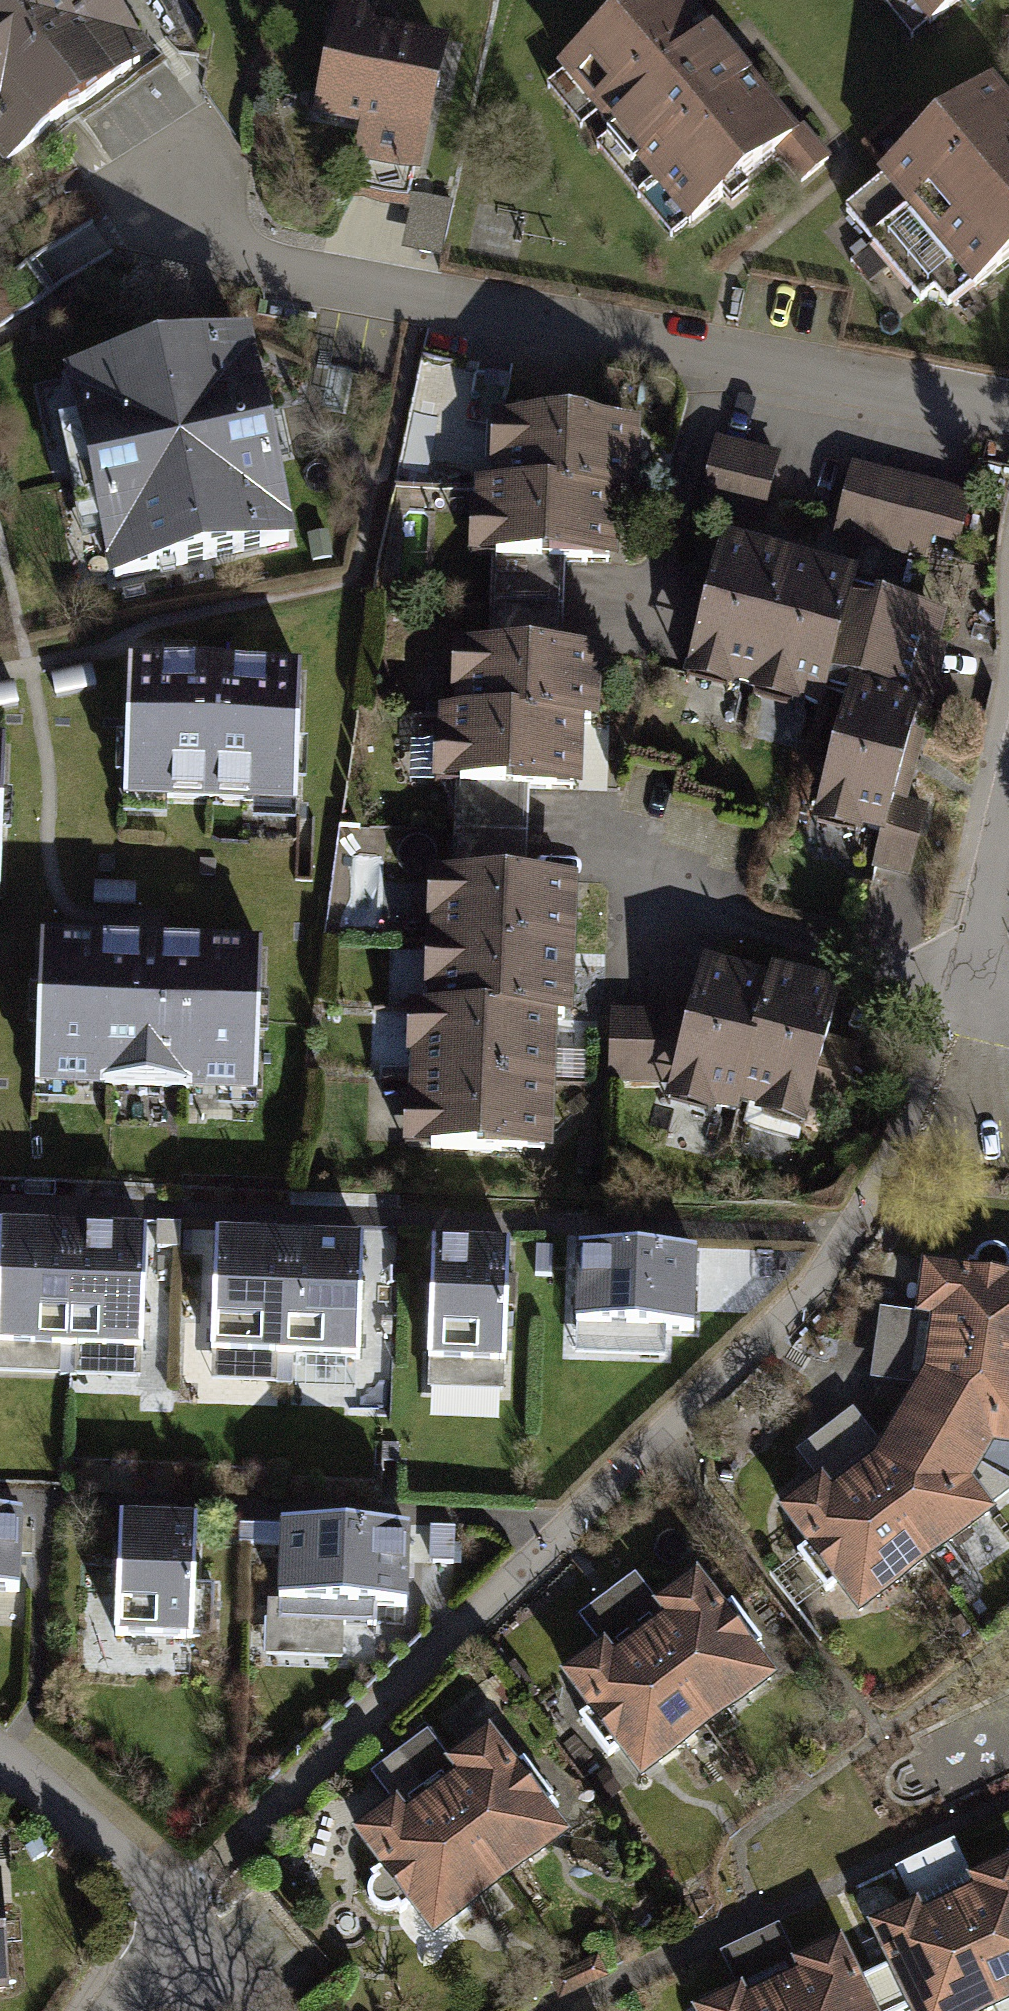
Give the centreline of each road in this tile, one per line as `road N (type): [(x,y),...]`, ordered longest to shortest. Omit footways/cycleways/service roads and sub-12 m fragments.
road 1 (residential): [(1008,826),(971,980),(867,1208),(824,1268),(207,1874),(180,1919)]
road 2 (residential): [(1008,405),(264,273),(212,242),(155,159)]
road 3 (residential): [(0,1759),(180,1919)]

